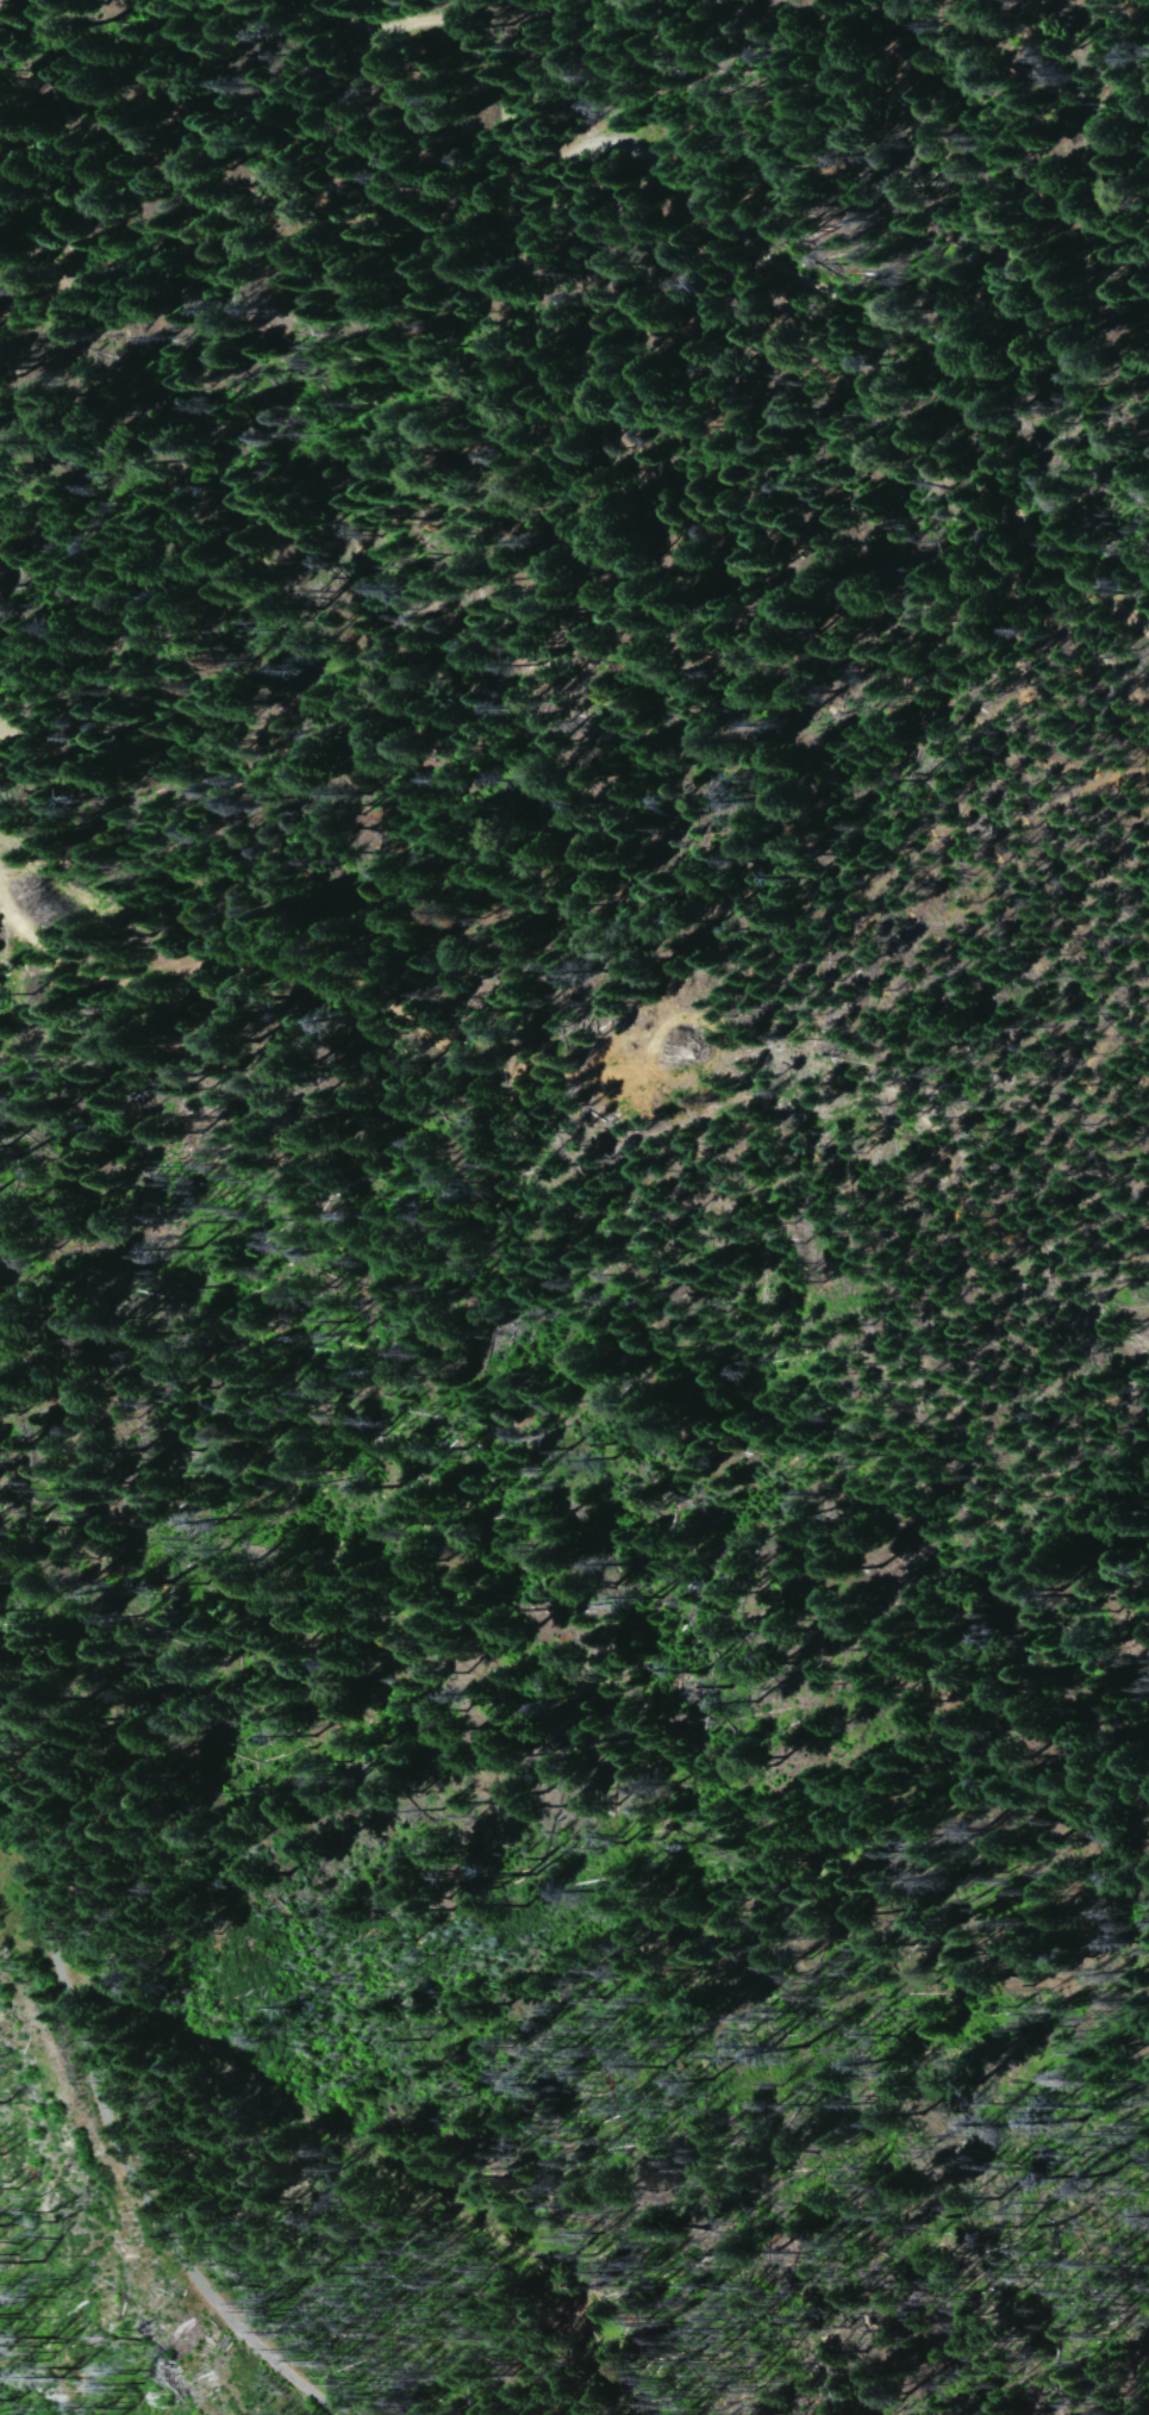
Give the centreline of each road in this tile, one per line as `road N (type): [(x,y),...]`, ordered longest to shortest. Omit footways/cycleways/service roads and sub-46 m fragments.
road 1 (track): [(1148,660),(1086,571),(1045,478),(514,178),(310,48),(307,0)]
road 2 (residential): [(338,2414),(221,2292),(142,2118),(82,1865),(0,1699)]
road 3 (track): [(514,1098),(381,1012),(76,991),(36,917),(30,784),(0,756)]

